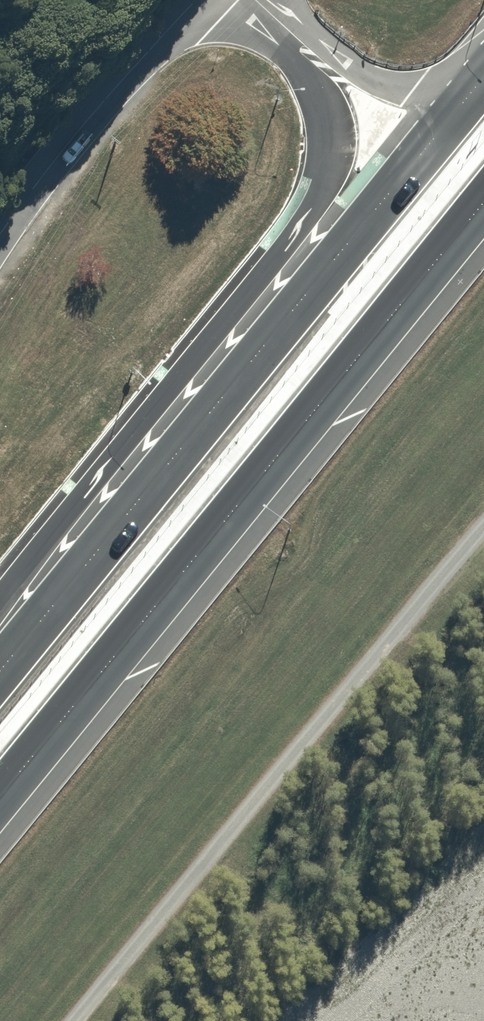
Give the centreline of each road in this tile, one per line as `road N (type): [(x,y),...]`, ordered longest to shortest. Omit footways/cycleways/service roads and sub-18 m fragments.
road 1 (trunk): [(0,673),(483,75)]
road 2 (trunk): [(483,202),(0,795)]
road 3 (trunk): [(0,612),(90,483),(316,205),(332,150),(311,55)]
road 4 (residential): [(0,238),(196,0)]
road 5 (trunk): [(311,55),(417,90),(483,66)]

